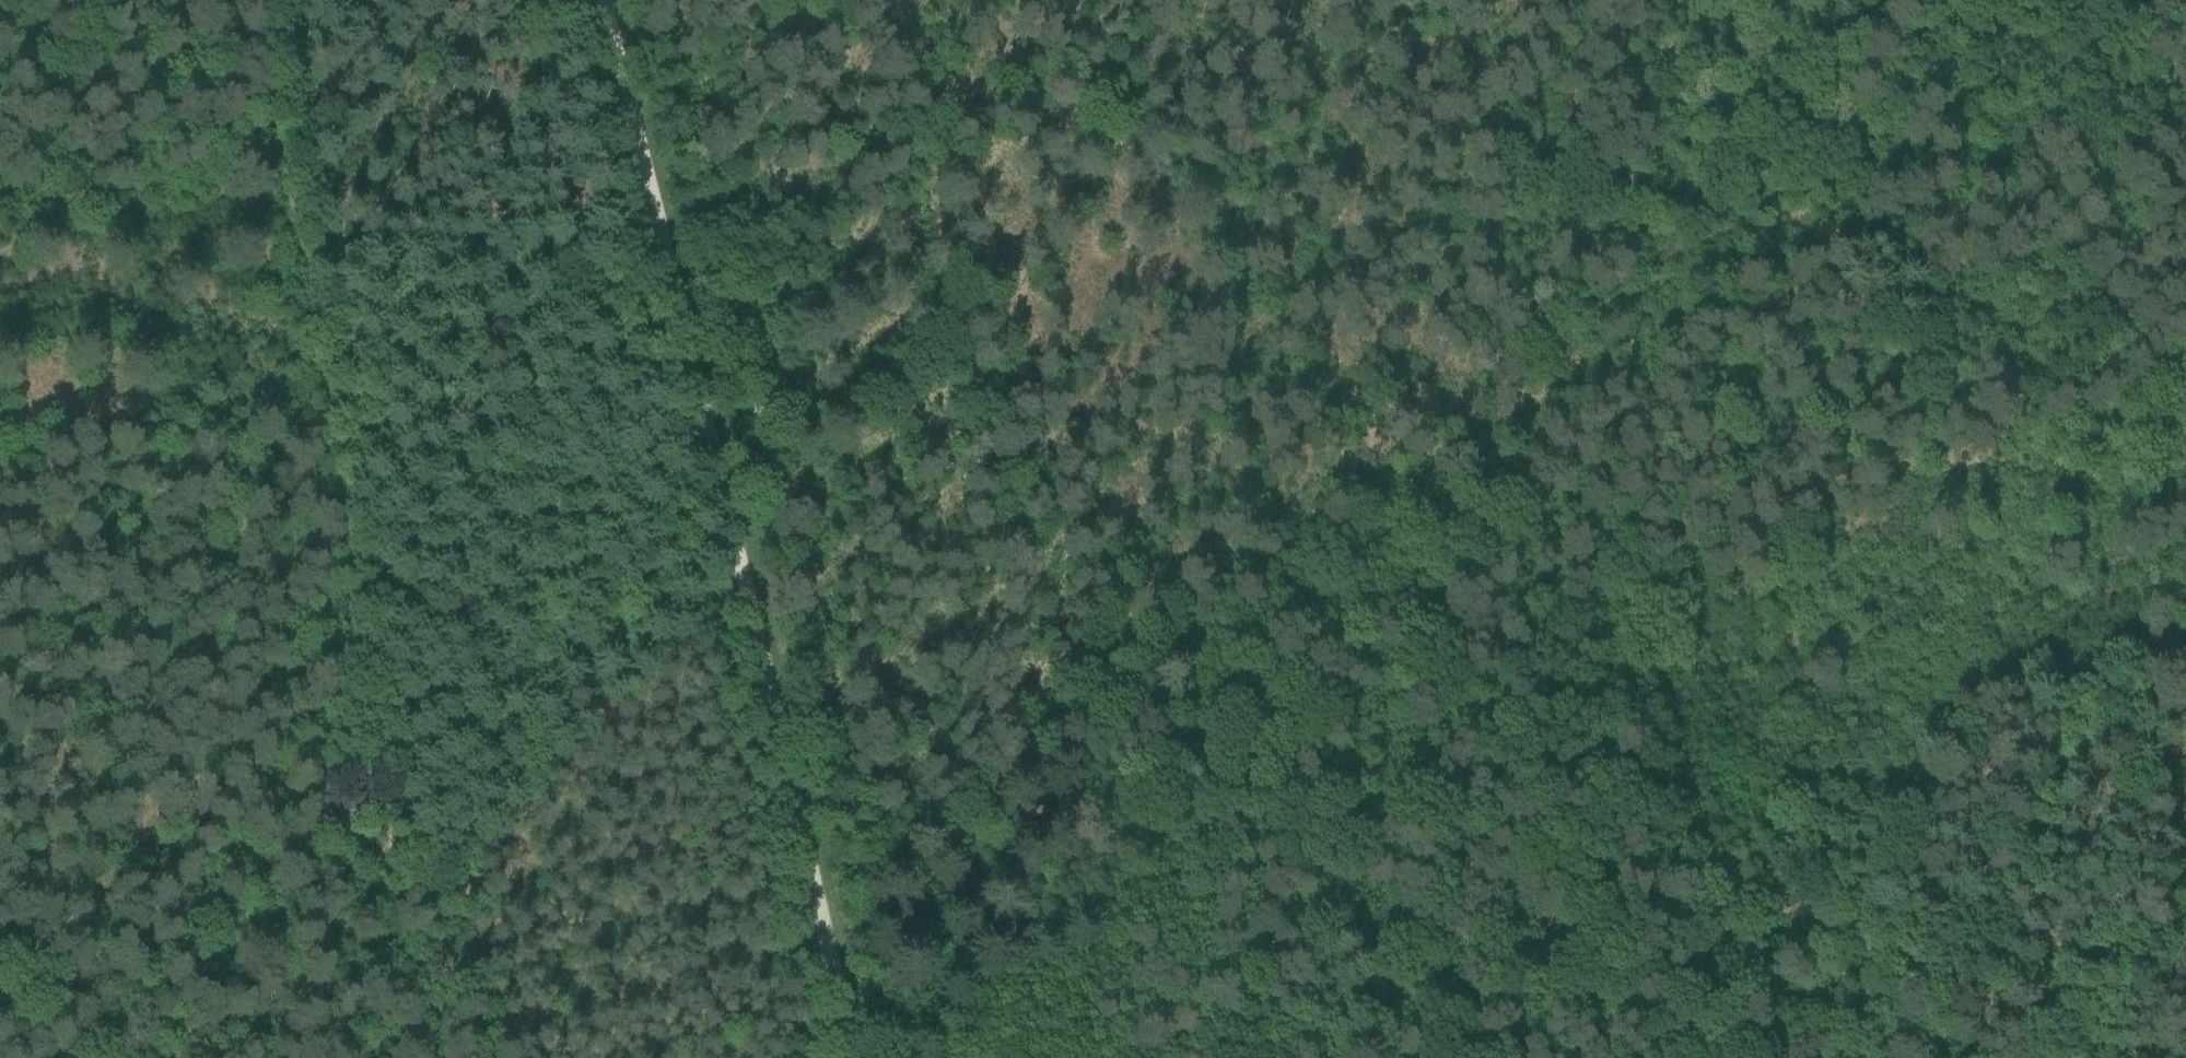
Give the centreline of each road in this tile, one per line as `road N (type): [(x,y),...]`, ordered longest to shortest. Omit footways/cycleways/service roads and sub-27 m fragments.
road 1 (track): [(271,0),(264,67),(352,514),(332,762),(342,813),(369,859),(422,891),(442,929),(471,1057)]
road 2 (track): [(854,1057),(604,0)]

